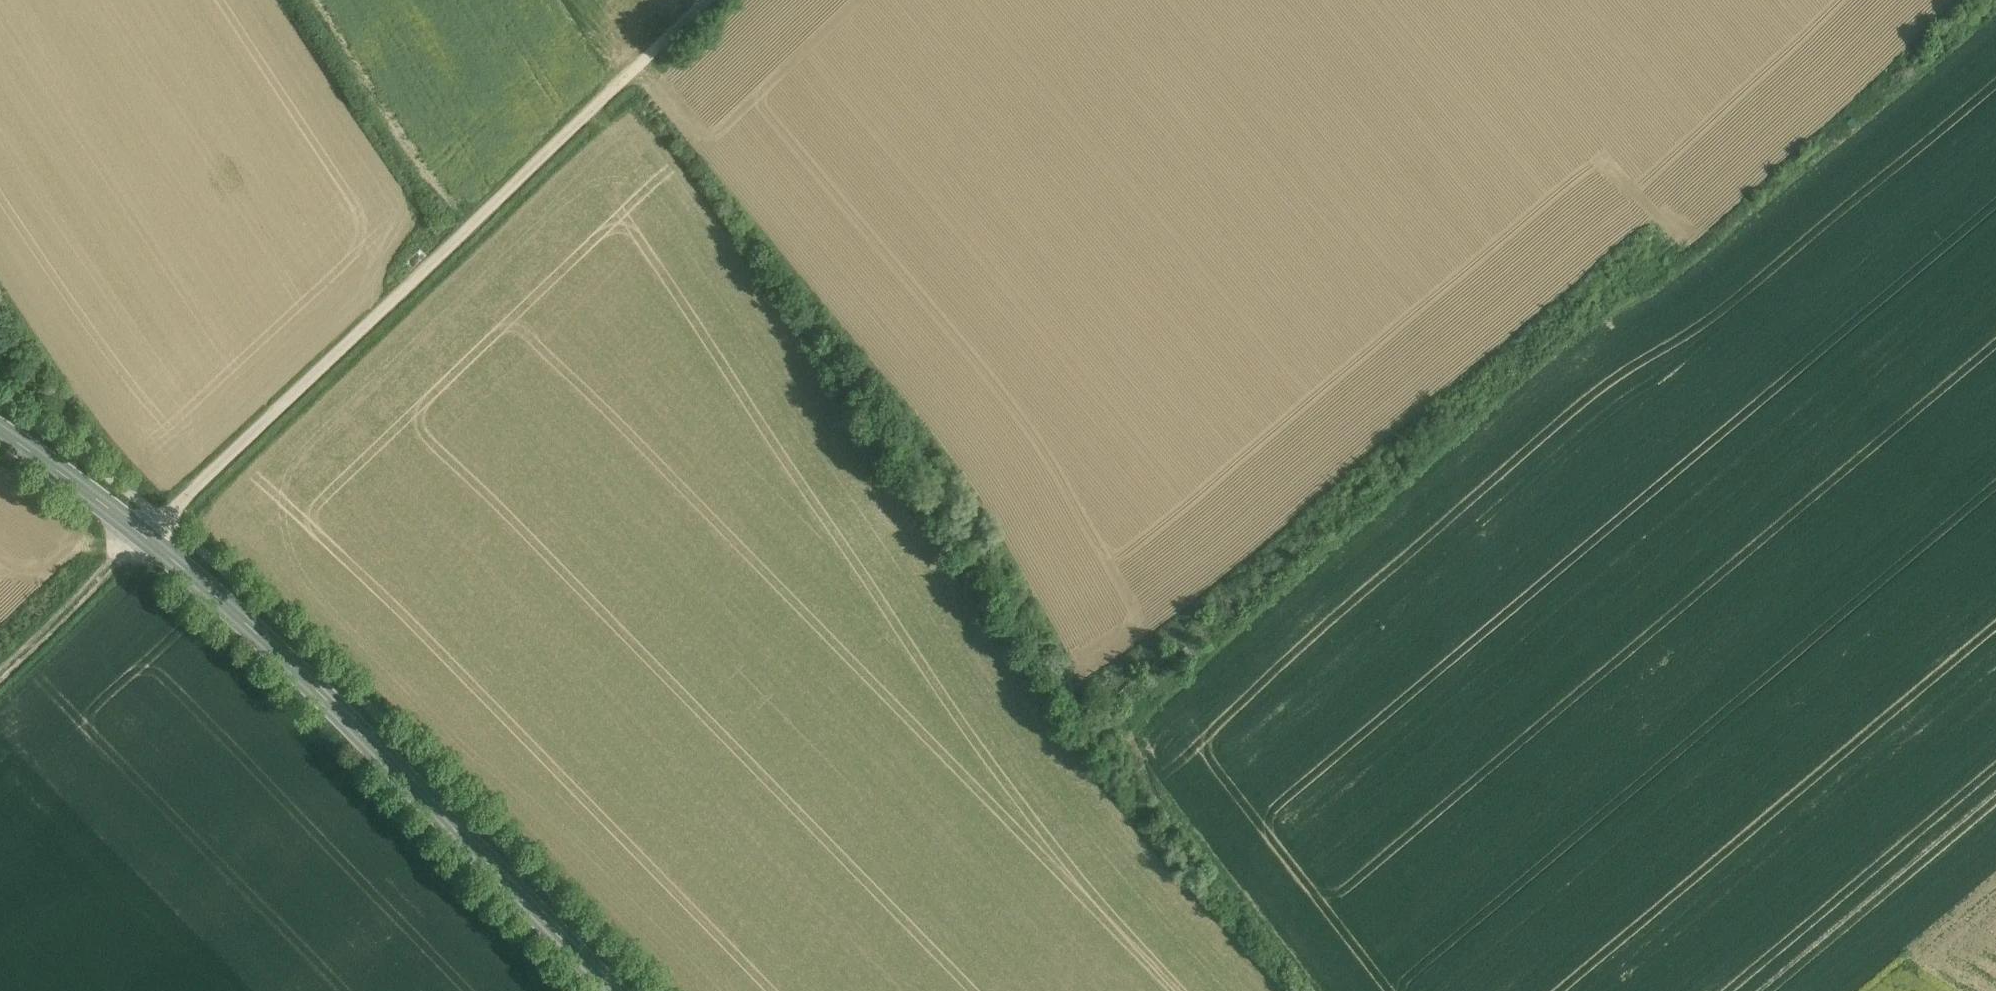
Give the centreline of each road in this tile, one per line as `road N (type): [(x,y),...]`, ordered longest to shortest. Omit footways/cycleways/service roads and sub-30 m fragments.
road 1 (unclassified): [(705,0),(145,537)]
road 2 (tertiary): [(145,537),(312,682),(614,990)]
road 3 (tertiary): [(0,432),(145,537)]

